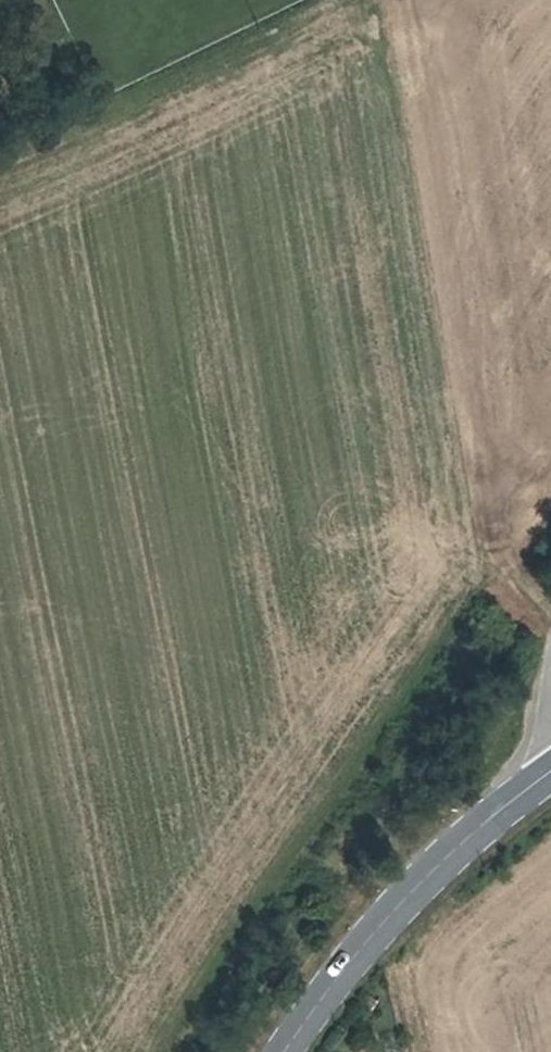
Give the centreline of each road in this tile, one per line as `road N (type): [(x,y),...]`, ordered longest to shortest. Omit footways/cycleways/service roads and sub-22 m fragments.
road 1 (secondary): [(550,776),(462,851),(287,1051)]

